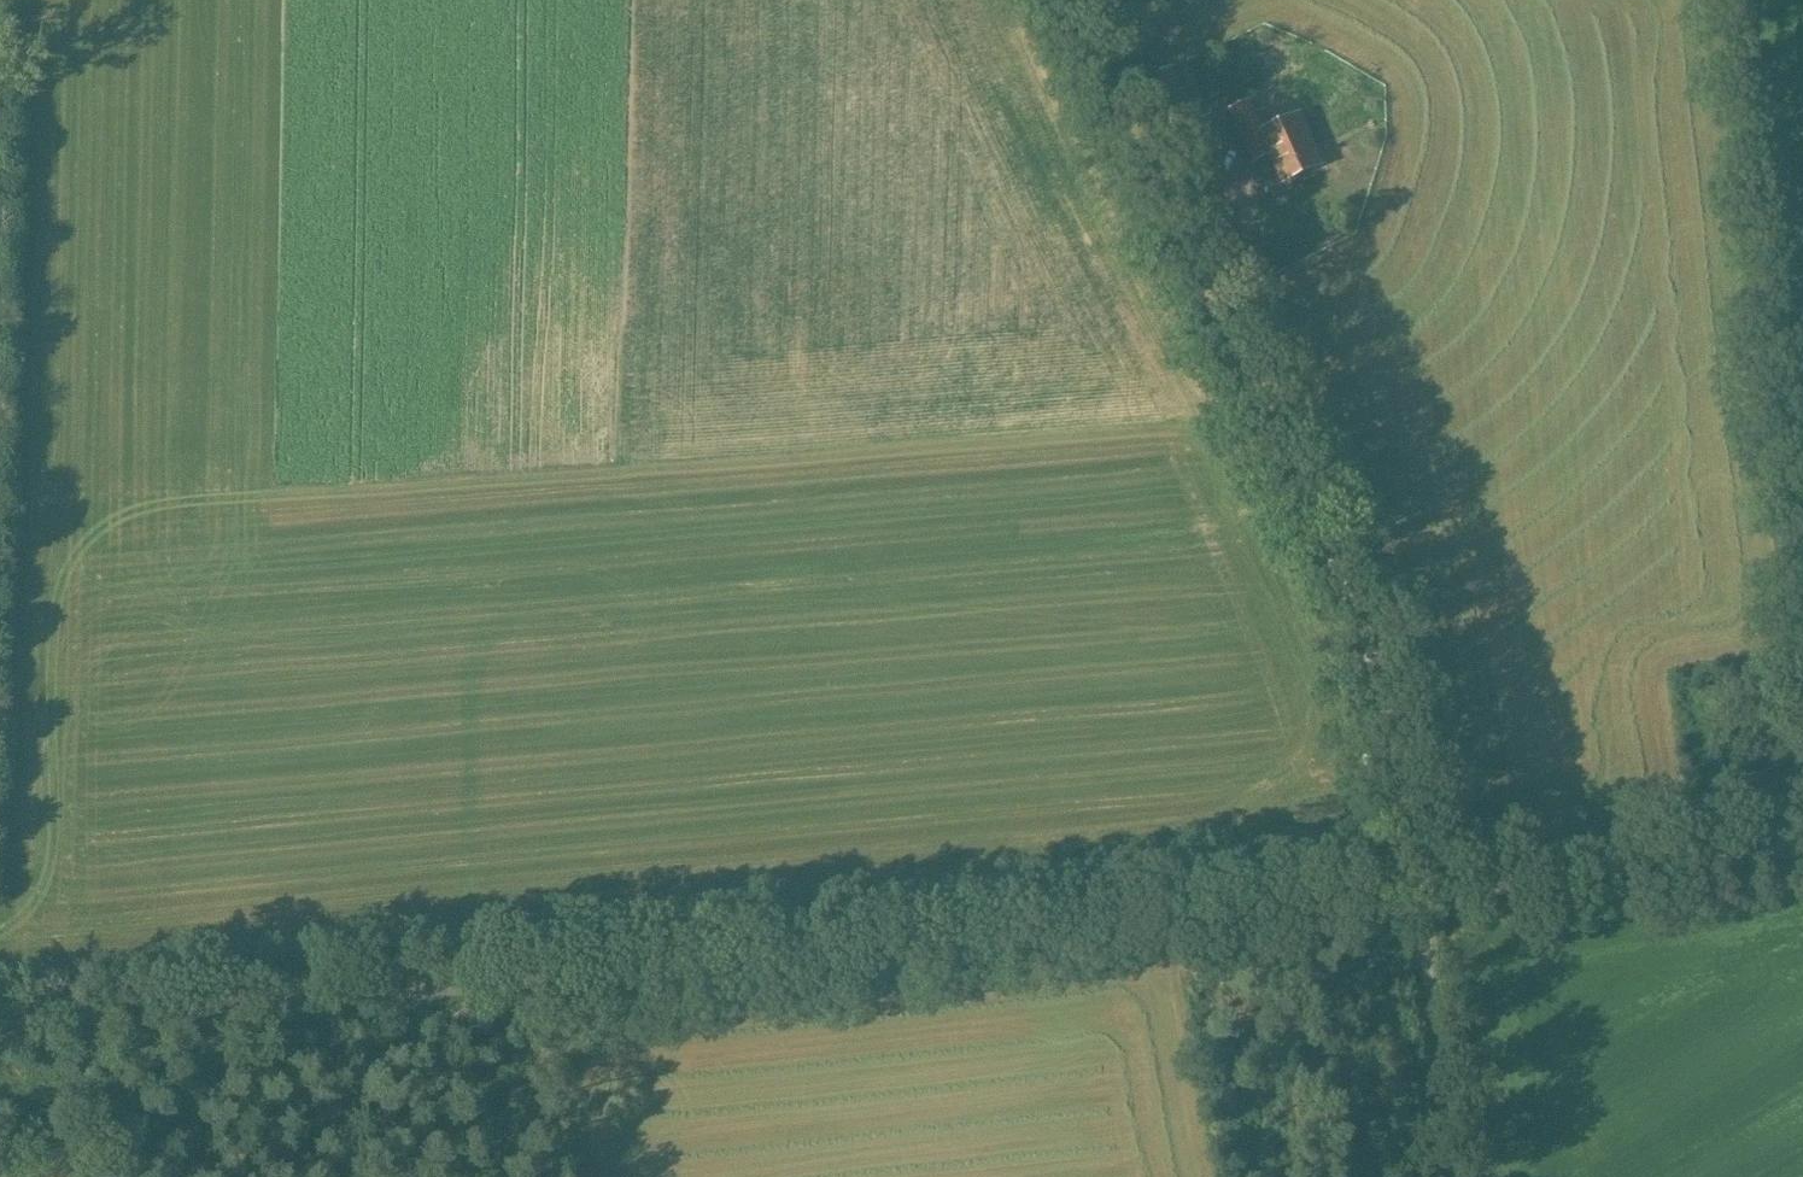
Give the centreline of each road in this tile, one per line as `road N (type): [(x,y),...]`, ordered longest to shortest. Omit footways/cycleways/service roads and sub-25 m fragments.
road 1 (unclassified): [(0,1035),(358,990),(935,953),(1802,822)]
road 2 (track): [(1422,882),(1379,666),(1068,0)]

